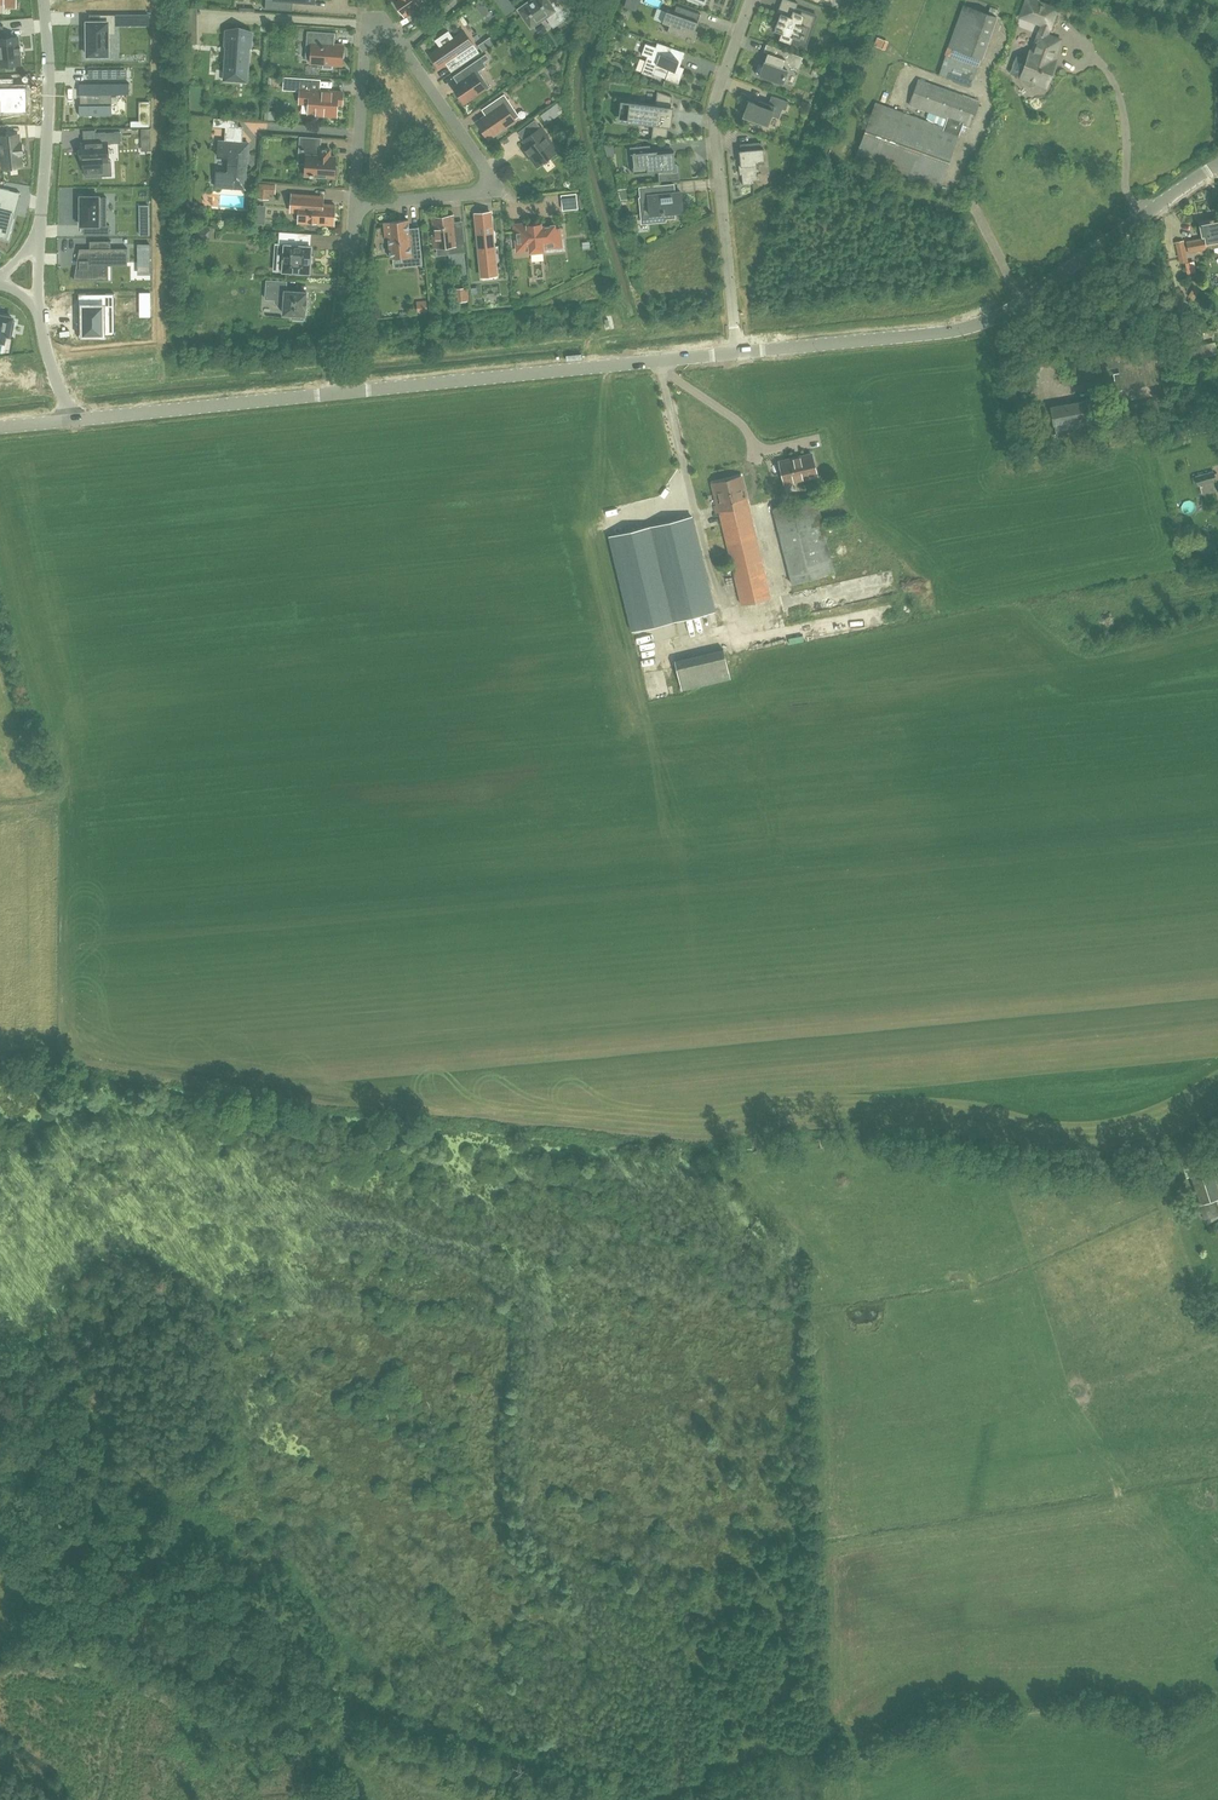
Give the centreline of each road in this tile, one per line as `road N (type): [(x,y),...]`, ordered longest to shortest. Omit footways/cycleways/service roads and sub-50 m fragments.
road 1 (unclassified): [(738,355),(976,328),(1217,168)]
road 2 (unclassified): [(346,394),(738,355)]
road 3 (residential): [(738,355),(716,107),(753,0)]
road 4 (residential): [(406,50),(486,180),(472,196),(358,204)]
road 5 (unclassified): [(69,420),(346,394)]
road 6 (residential): [(35,245),(47,124),(46,0)]
road 7 (residential): [(358,204),(367,55),(385,39),(406,50)]
road 8 (residential): [(346,394),(342,359),(358,204)]
road 9 (residential): [(69,420),(36,299)]

